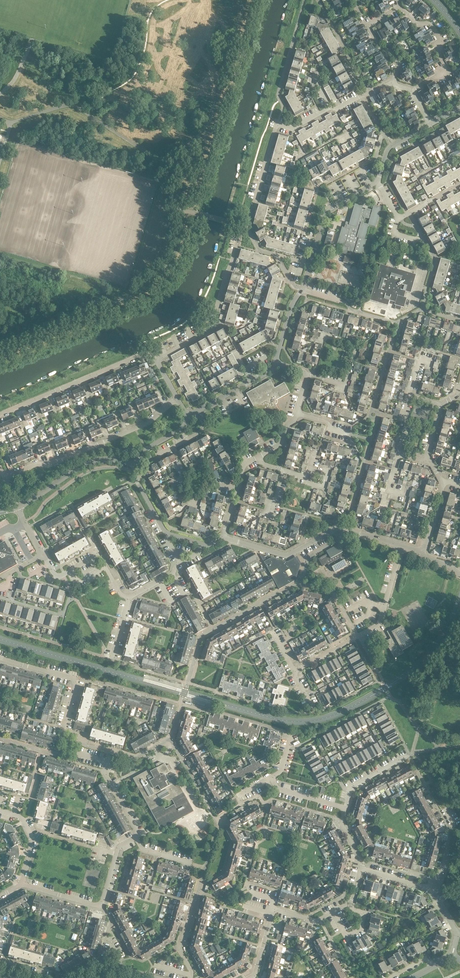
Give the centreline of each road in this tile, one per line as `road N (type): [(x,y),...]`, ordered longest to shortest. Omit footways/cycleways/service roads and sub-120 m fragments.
road 1 (residential): [(155,356),(215,326),(278,126),(294,128),(391,81)]
road 2 (residential): [(135,838),(108,764),(66,744),(73,679),(0,659)]
road 3 (residential): [(276,365),(326,214),(378,182)]
road 4 (residential): [(251,977),(274,910),(317,921),(351,903),(362,865)]
road 5 (residential): [(4,476),(147,423),(175,396)]
road 6 (residential): [(223,537),(243,467),(281,445),(307,377)]
road 7 (tertiary): [(401,547),(331,531),(287,554),(223,537)]
road 8 (residential): [(294,670),(380,623),(401,547)]
road 9 (residential): [(0,416),(142,355),(155,356)]
road 10 (residential): [(23,884),(98,905),(118,847),(135,838)]
road 11 (residential): [(413,89),(447,71),(430,23),(419,27),(399,7)]
road 12 (tertiary): [(20,508),(84,467),(128,463)]

